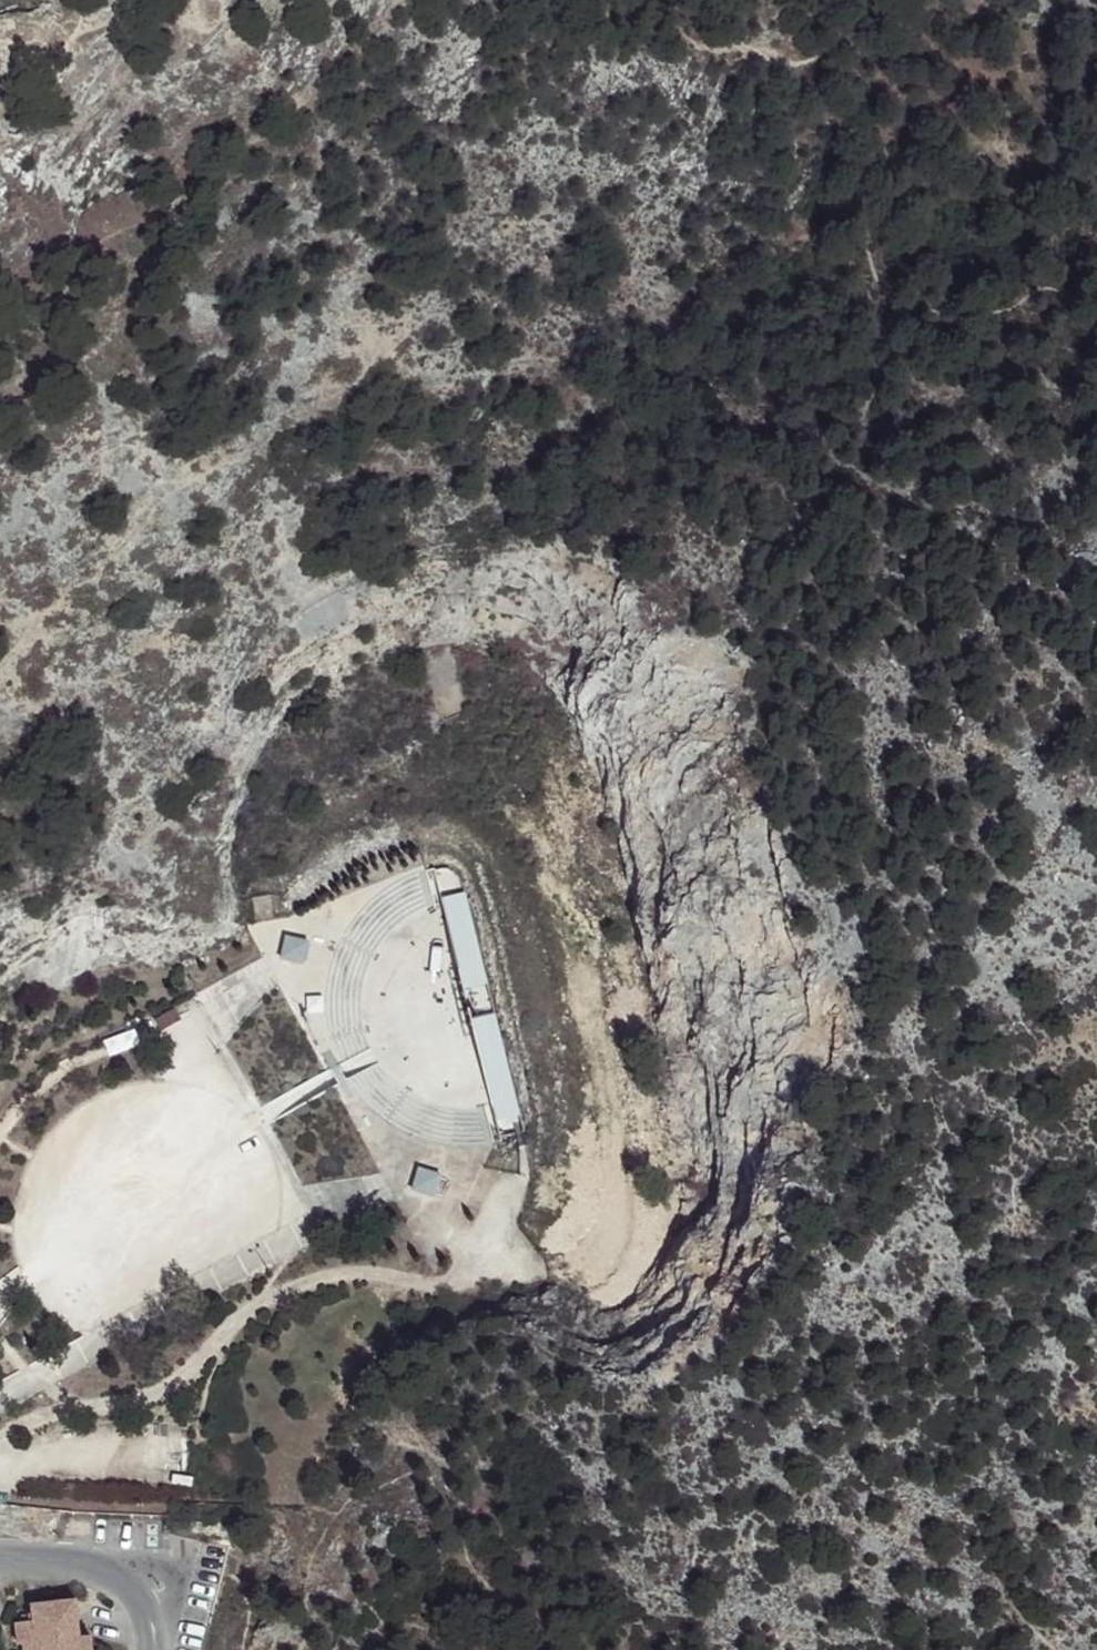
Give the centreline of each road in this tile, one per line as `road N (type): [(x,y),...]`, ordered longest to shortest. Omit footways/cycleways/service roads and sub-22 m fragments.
road 1 (residential): [(152,1649),(140,1600),(104,1568),(0,1558)]

